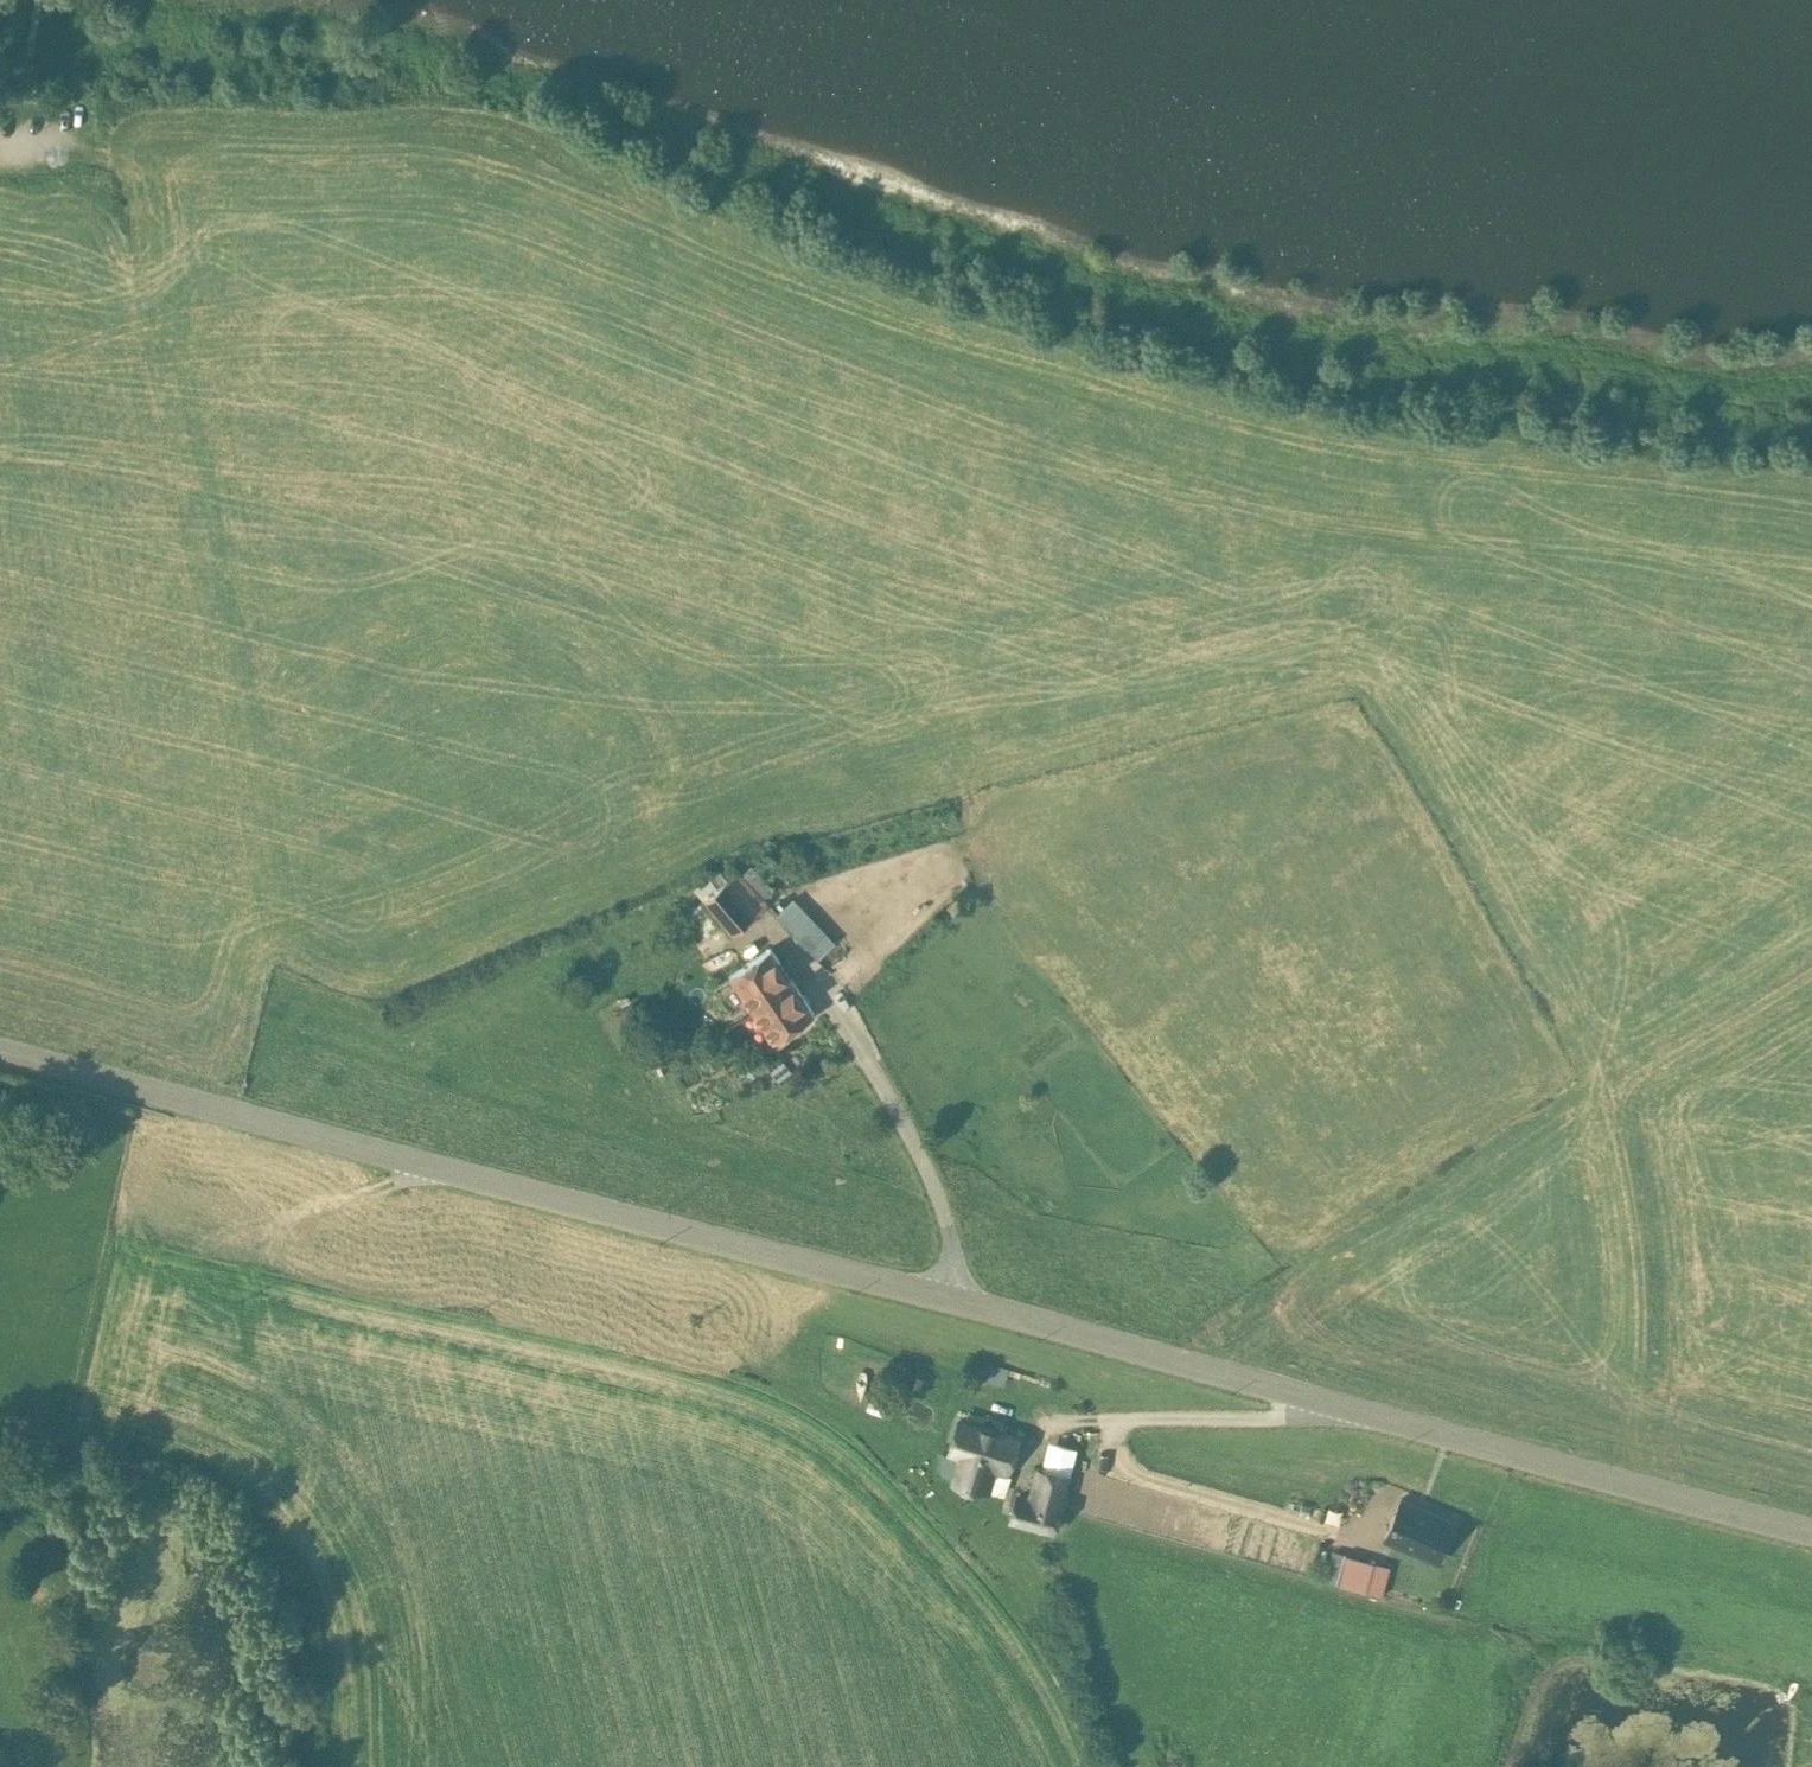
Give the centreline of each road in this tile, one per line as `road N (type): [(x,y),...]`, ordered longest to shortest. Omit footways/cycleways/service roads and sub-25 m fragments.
road 1 (unclassified): [(0,1050),(1811,1522)]

